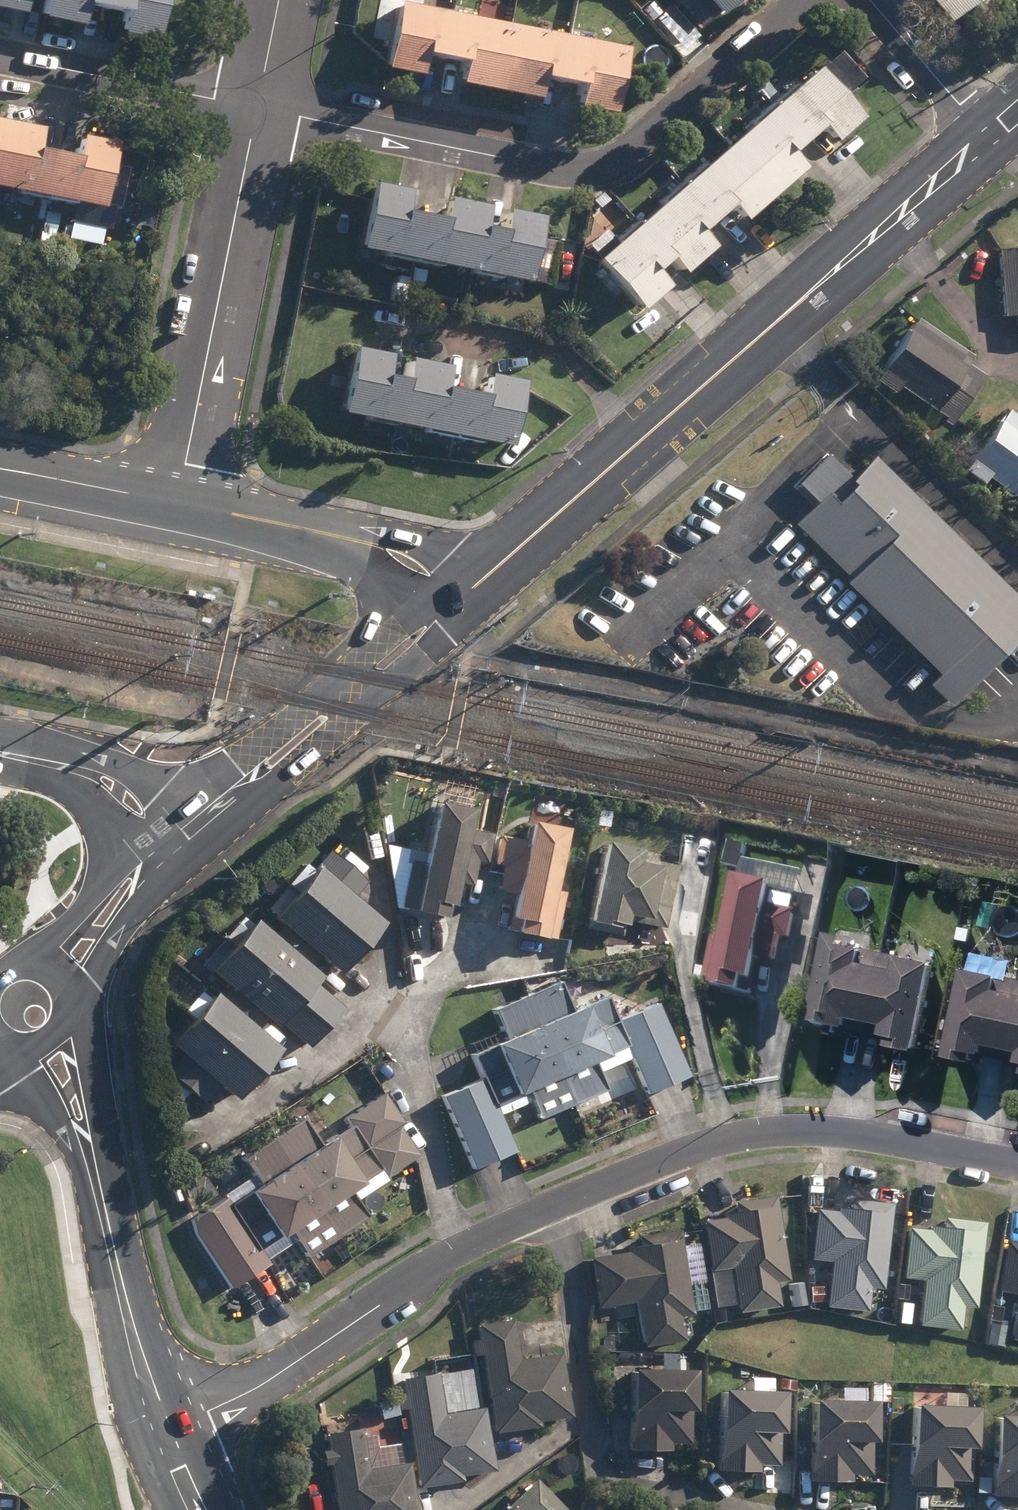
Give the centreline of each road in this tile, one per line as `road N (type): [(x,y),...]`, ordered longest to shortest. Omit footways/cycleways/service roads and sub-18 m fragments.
road 1 (secondary): [(520,545),(992,132)]
road 2 (residential): [(805,0),(657,128),(606,160),(573,166),(256,109)]
road 3 (track): [(1017,764),(533,665),(497,652),(460,620)]
road 4 (residential): [(558,1203),(687,1151),(784,1132),(918,1139),(1017,1162)]
road 5 (residential): [(164,1430),(245,1395),(444,1261),(558,1203)]
road 6 (residential): [(745,1509),(609,1478),(596,1460),(587,1442),(558,1203)]
road 7 (residential): [(179,505),(256,109)]
road 8 (secondary): [(460,620),(233,816)]
road 9 (secondary): [(195,789),(426,607)]
road 10 (secondary): [(164,1430),(128,1323),(92,1156)]
road 11 (residential): [(0,57),(256,109)]
road 12 (residential): [(992,132),(858,0)]
road 13 (tertiary): [(336,536),(379,535),(452,552),(520,545)]
road 14 (unclassified): [(15,754),(72,750),(195,789)]
road 15 (tertiary): [(179,505),(0,469)]
road 16 (secondary): [(182,863),(150,893),(69,1004)]
road 17 (secondary): [(34,966),(111,868),(146,839)]
road 18 (secondary): [(69,1004),(89,1028),(98,1082),(92,1156)]
road 19 (tertiary): [(336,536),(179,505)]
road 20 (unclassified): [(146,839),(15,754)]
road 21 (secondary): [(92,1156),(21,1082),(12,1048)]

